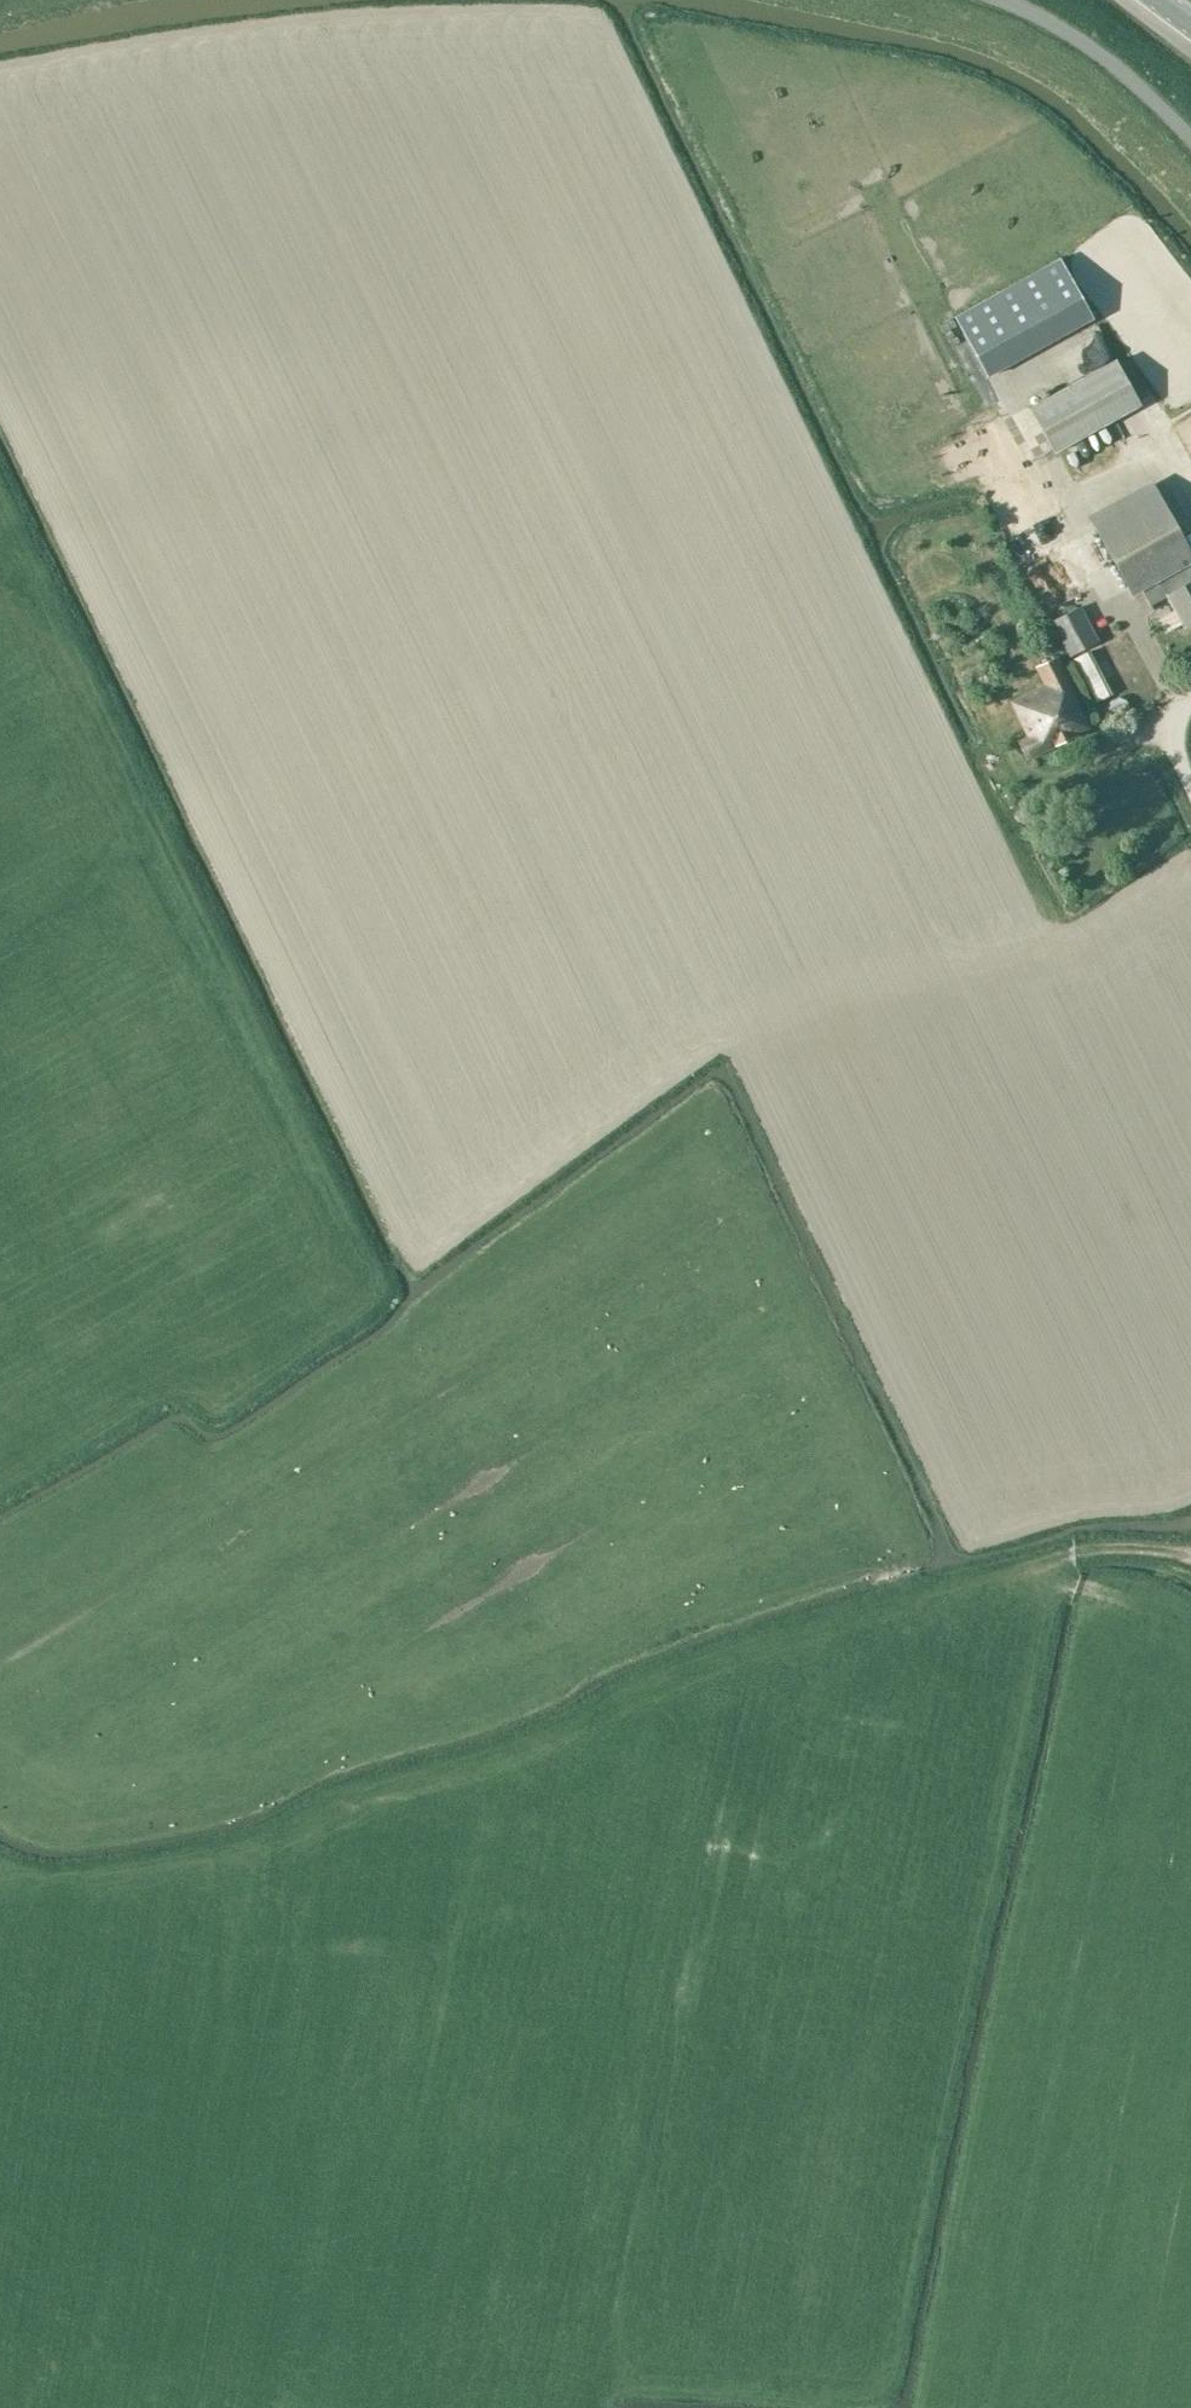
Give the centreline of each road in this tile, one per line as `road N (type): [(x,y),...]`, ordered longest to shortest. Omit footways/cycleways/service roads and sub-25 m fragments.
road 1 (unclassified): [(1003,0),(1085,45),(1190,138)]

